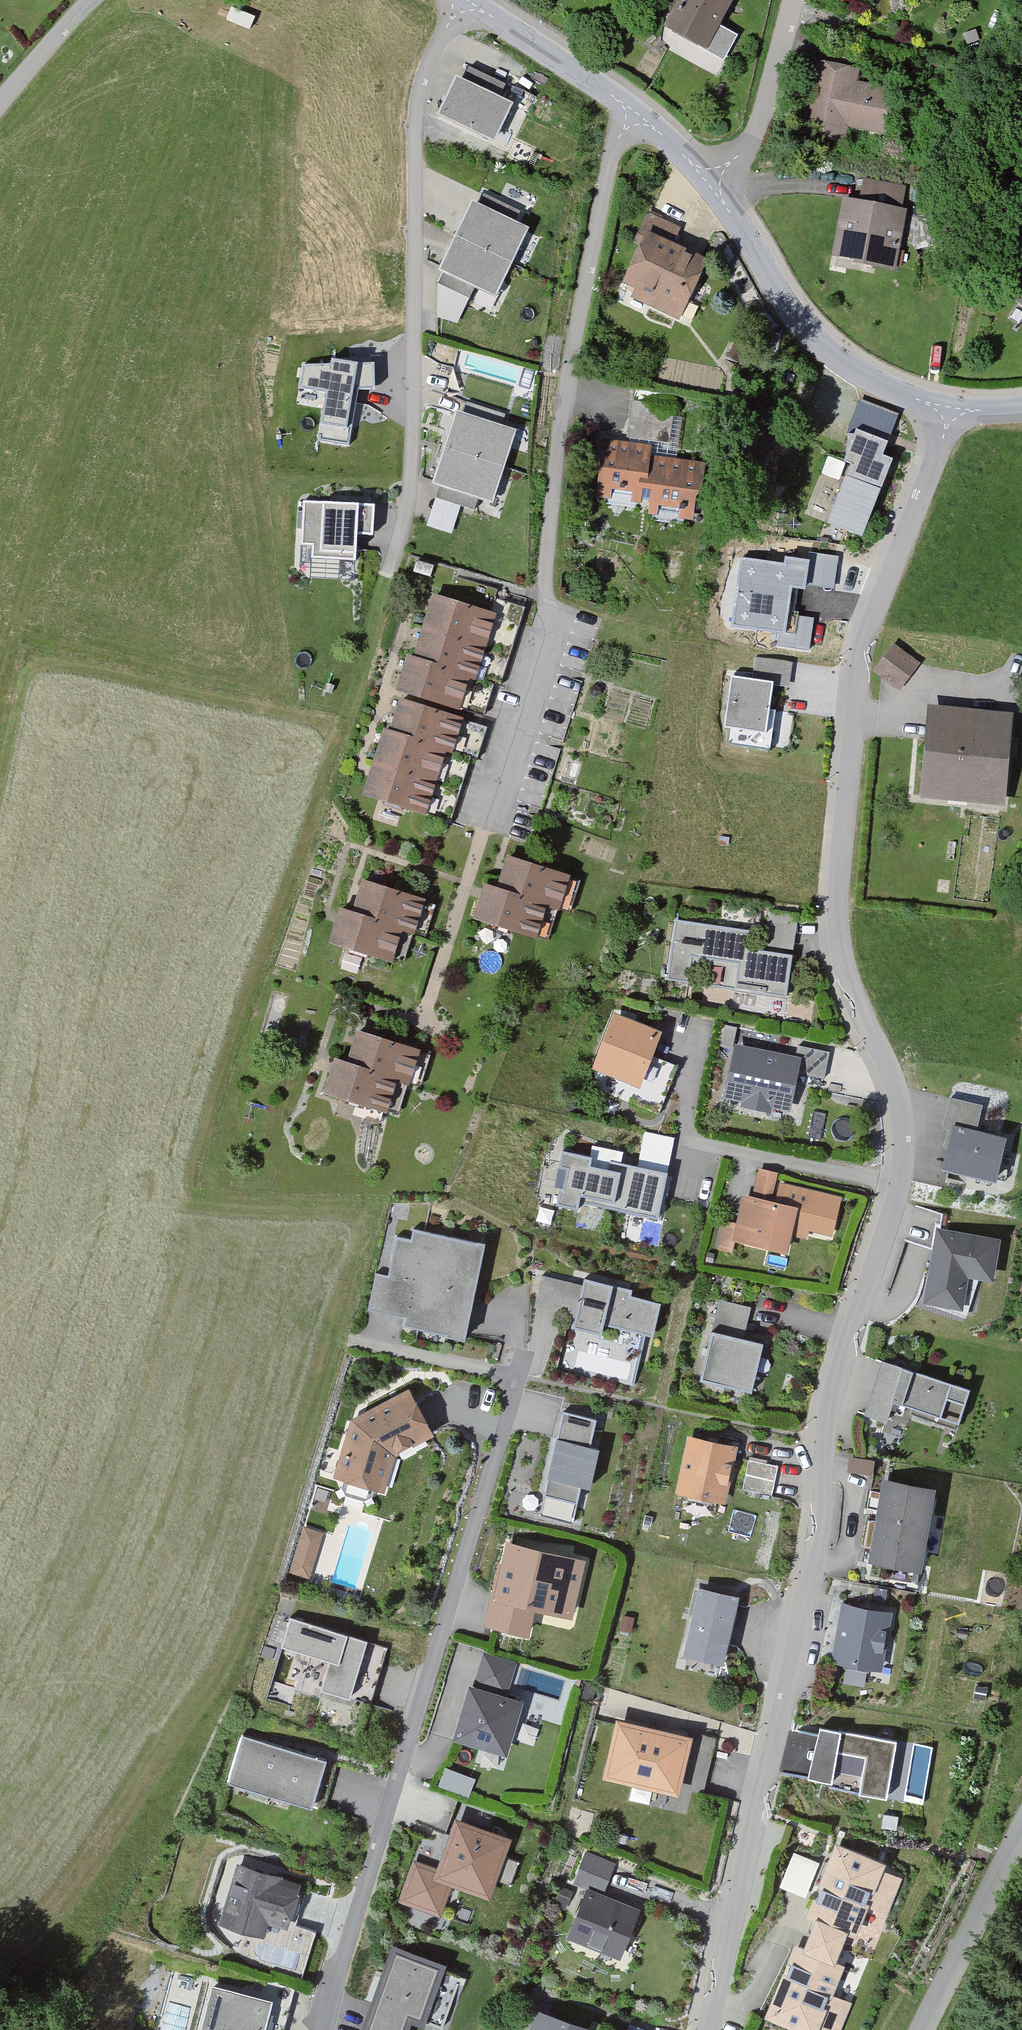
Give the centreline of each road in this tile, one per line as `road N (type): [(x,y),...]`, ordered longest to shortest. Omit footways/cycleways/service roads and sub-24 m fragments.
road 1 (residential): [(860,1003),(896,1088),(904,1154),(830,1401),(820,1538),(708,2029)]
road 2 (residential): [(639,118),(615,160),(568,384),(547,592),(429,1022)]
road 3 (residential): [(325,2029),(526,1351)]
road 4 (residential): [(952,408),(861,652),(836,898),(841,953),(860,1003)]
road 5 (residential): [(459,0),(422,75),(413,508)]
road 6 (residential): [(952,408),(872,380),(814,338),(714,195)]
road 7 (residential): [(924,2029),(1021,1831)]
road 8 (residential): [(714,195),(758,126),(794,0)]
road 9 (residential): [(639,118),(471,0)]
road 10 (residential): [(860,1003),(994,1027),(1009,1023),(1021,988)]
road 11 (residential): [(0,103),(96,0)]

